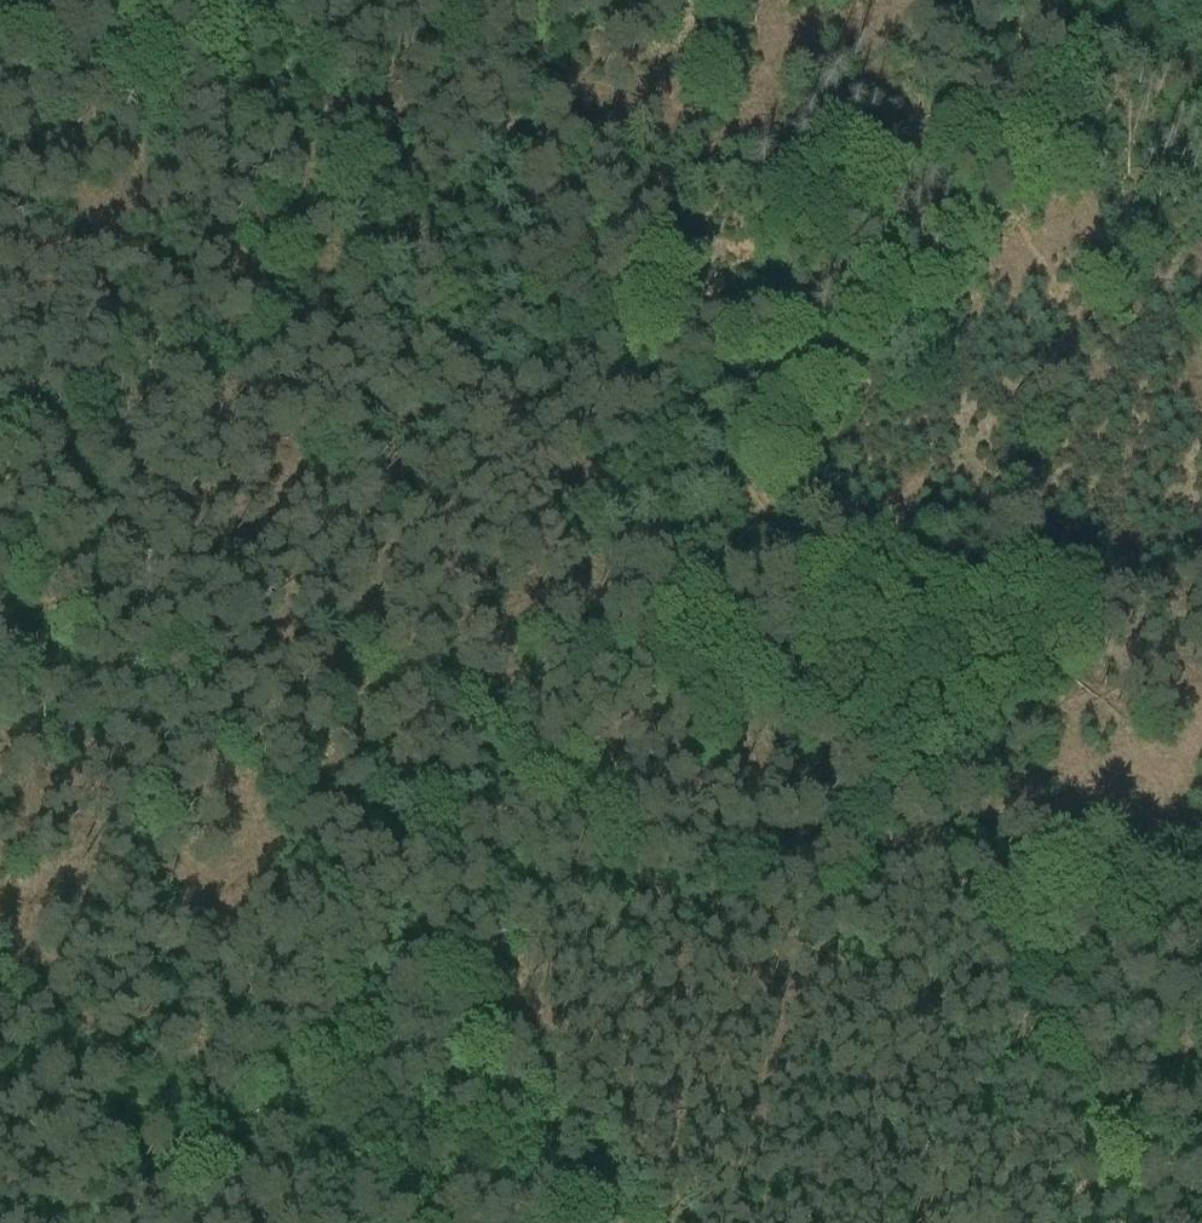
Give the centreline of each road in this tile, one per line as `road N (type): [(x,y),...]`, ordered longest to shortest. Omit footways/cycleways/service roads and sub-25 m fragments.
road 1 (track): [(1118,1222),(927,793),(431,0)]

